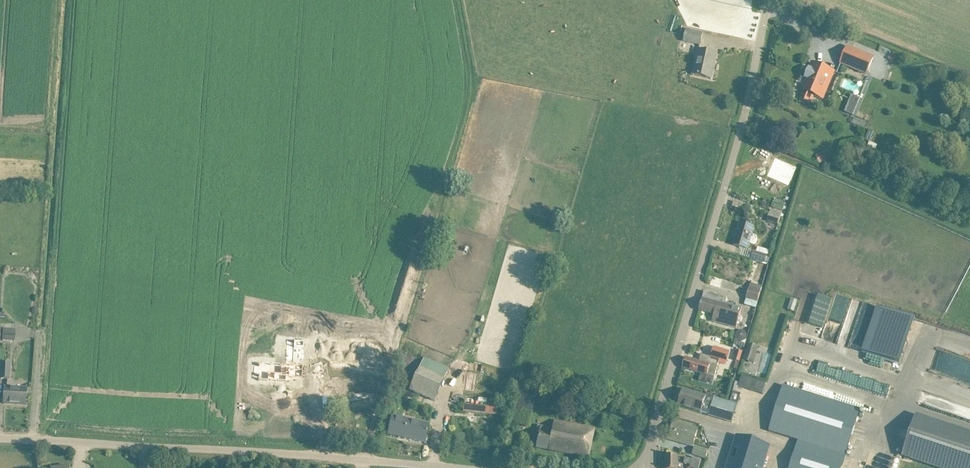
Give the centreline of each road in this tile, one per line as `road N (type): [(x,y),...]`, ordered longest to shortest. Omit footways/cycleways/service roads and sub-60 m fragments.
road 1 (tertiary): [(649,467),(770,0)]
road 2 (unclassified): [(0,441),(440,467)]

